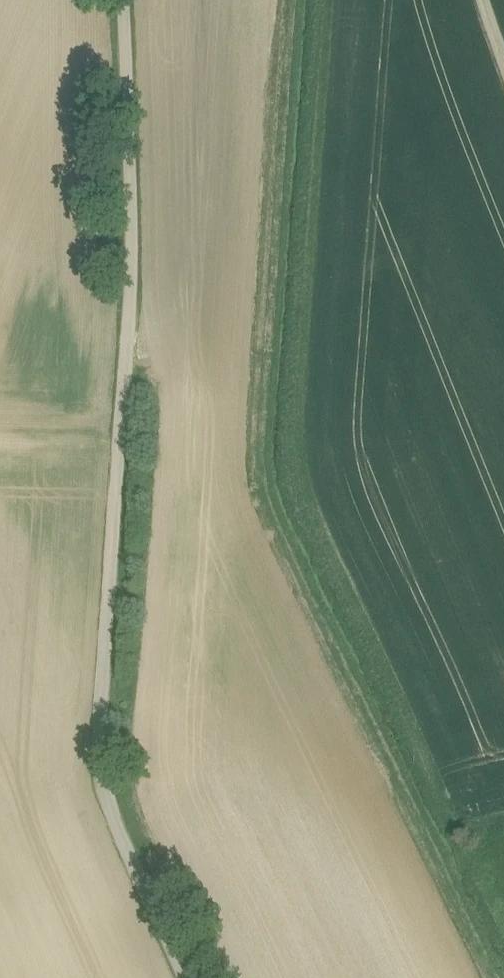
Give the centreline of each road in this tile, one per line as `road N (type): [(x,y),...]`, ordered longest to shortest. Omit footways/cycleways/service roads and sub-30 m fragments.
road 1 (track): [(130,0),(135,186),(109,734),(123,810),(201,977)]

